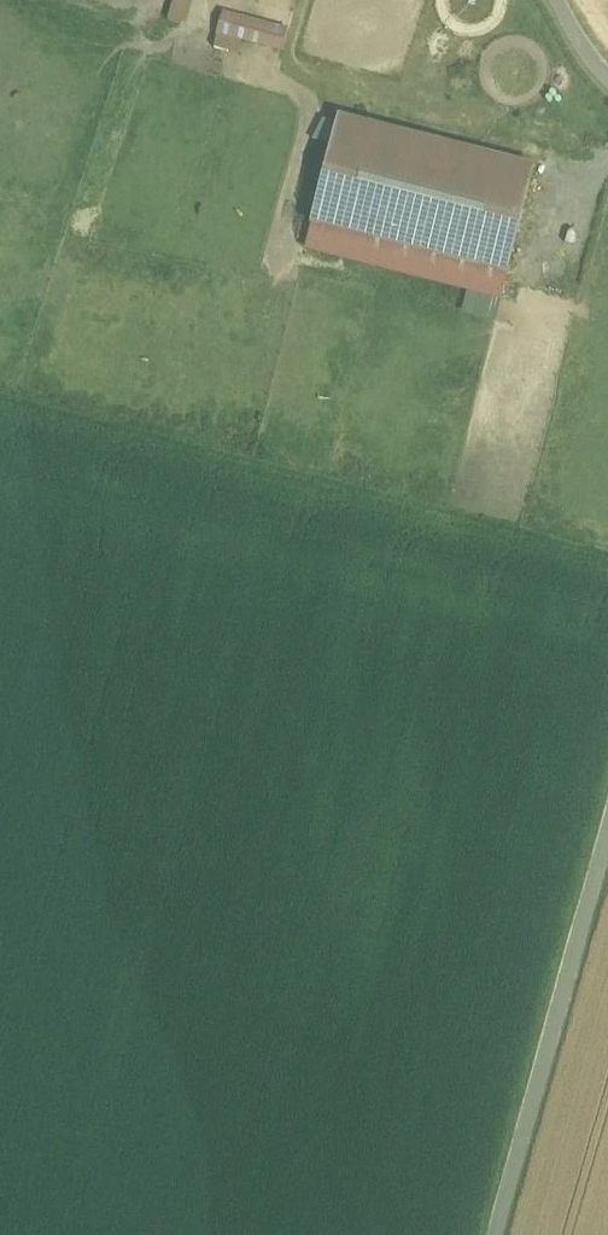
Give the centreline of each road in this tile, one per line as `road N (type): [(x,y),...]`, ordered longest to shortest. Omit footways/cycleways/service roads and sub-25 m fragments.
road 1 (residential): [(607,903),(509,1234)]

